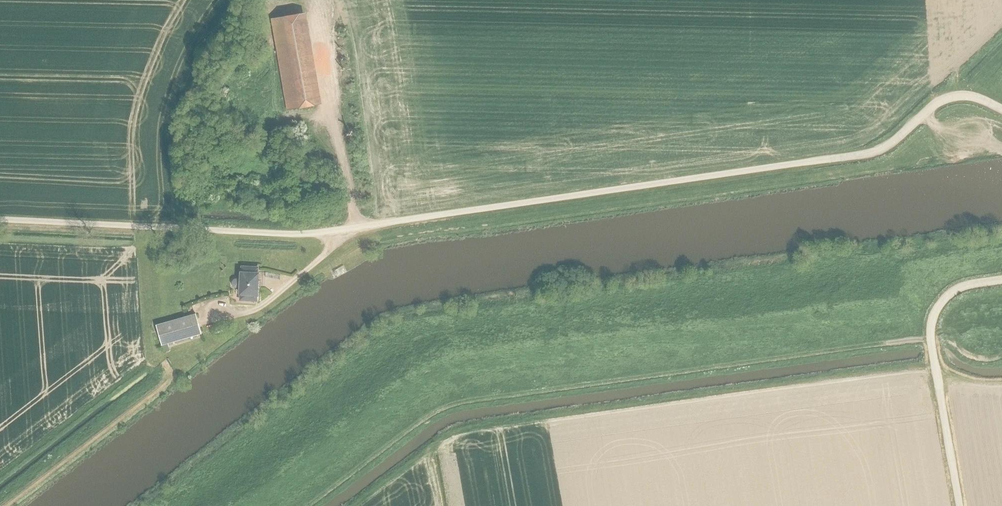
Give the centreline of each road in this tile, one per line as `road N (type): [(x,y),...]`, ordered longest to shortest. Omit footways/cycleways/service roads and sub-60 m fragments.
road 1 (unclassified): [(1001,111),(953,97),(864,155),(313,234),(0,221)]
road 2 (unclassified): [(959,505),(932,321),(957,288),(1001,280)]

